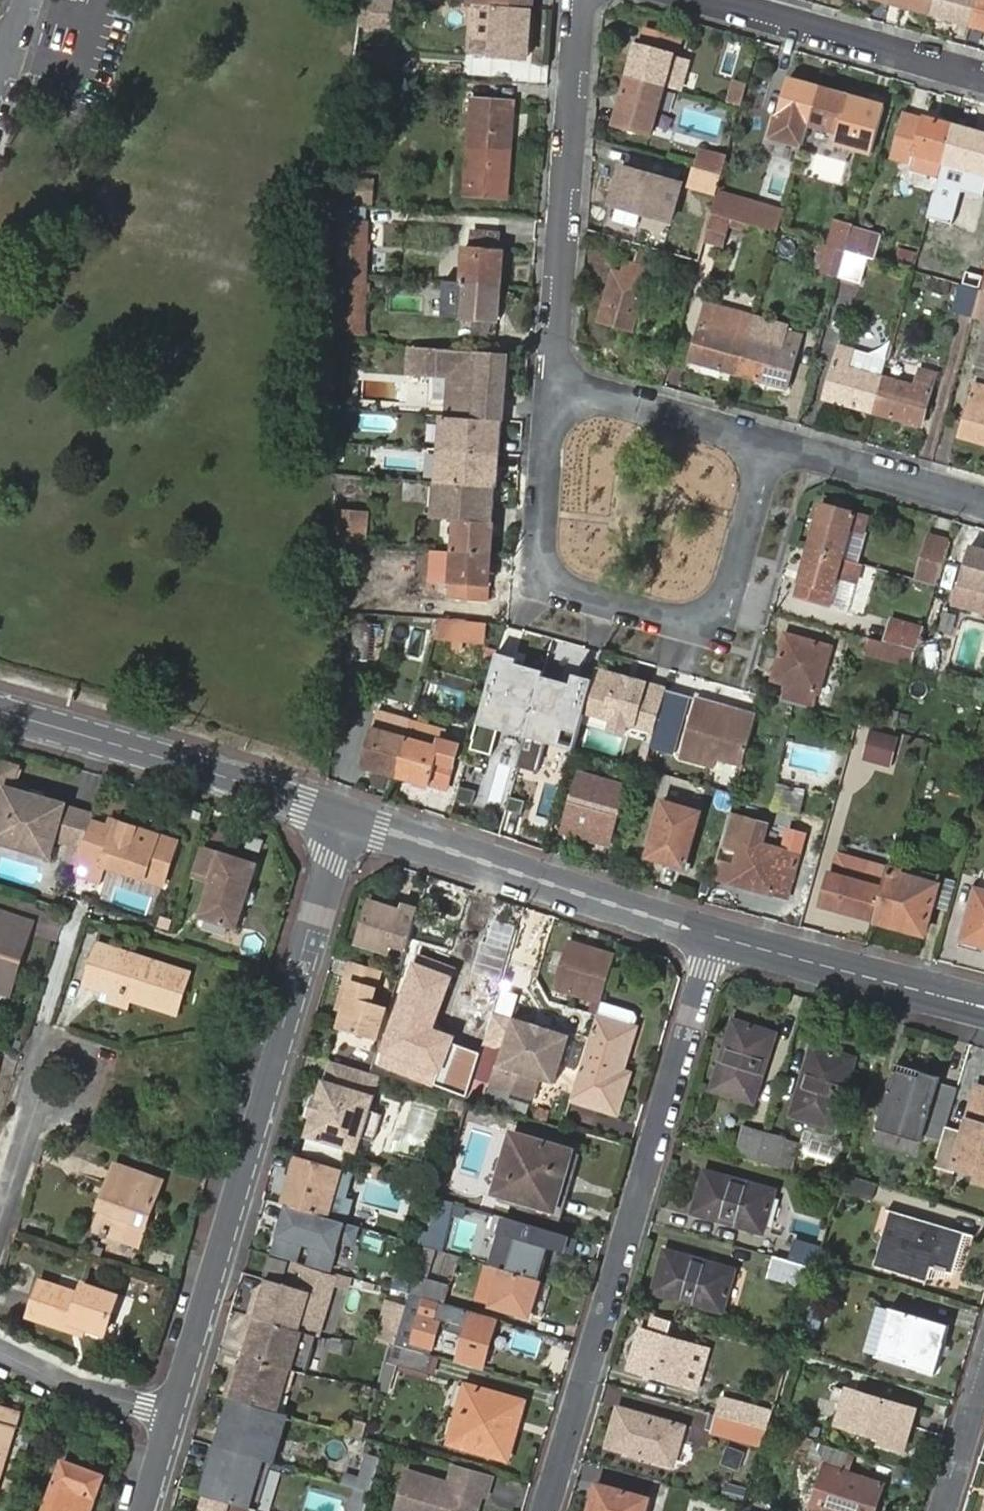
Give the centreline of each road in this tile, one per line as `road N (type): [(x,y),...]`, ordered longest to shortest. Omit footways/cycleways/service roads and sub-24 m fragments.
road 1 (residential): [(172,1415),(346,817)]
road 2 (residential): [(712,937),(542,1510)]
road 3 (residential): [(557,380),(543,584),(702,625),(723,609),(767,443)]
road 4 (tertiary): [(346,817),(712,937)]
road 5 (residential): [(585,0),(557,380)]
road 6 (tertiary): [(0,711),(346,817)]
road 7 (tertiary): [(712,937),(983,1006)]
road 8 (residential): [(983,75),(719,0)]
road 9 (residential): [(767,443),(983,503)]
road 10 (residential): [(557,380),(767,443)]
road 11 (residential): [(0,1355),(66,1385),(172,1415)]
road 12 (residential): [(941,1510),(983,1366)]
road 13 (residential): [(38,1106),(26,1074),(36,1054),(69,1044),(94,1066)]
road 14 (residential): [(38,1106),(0,1220)]

